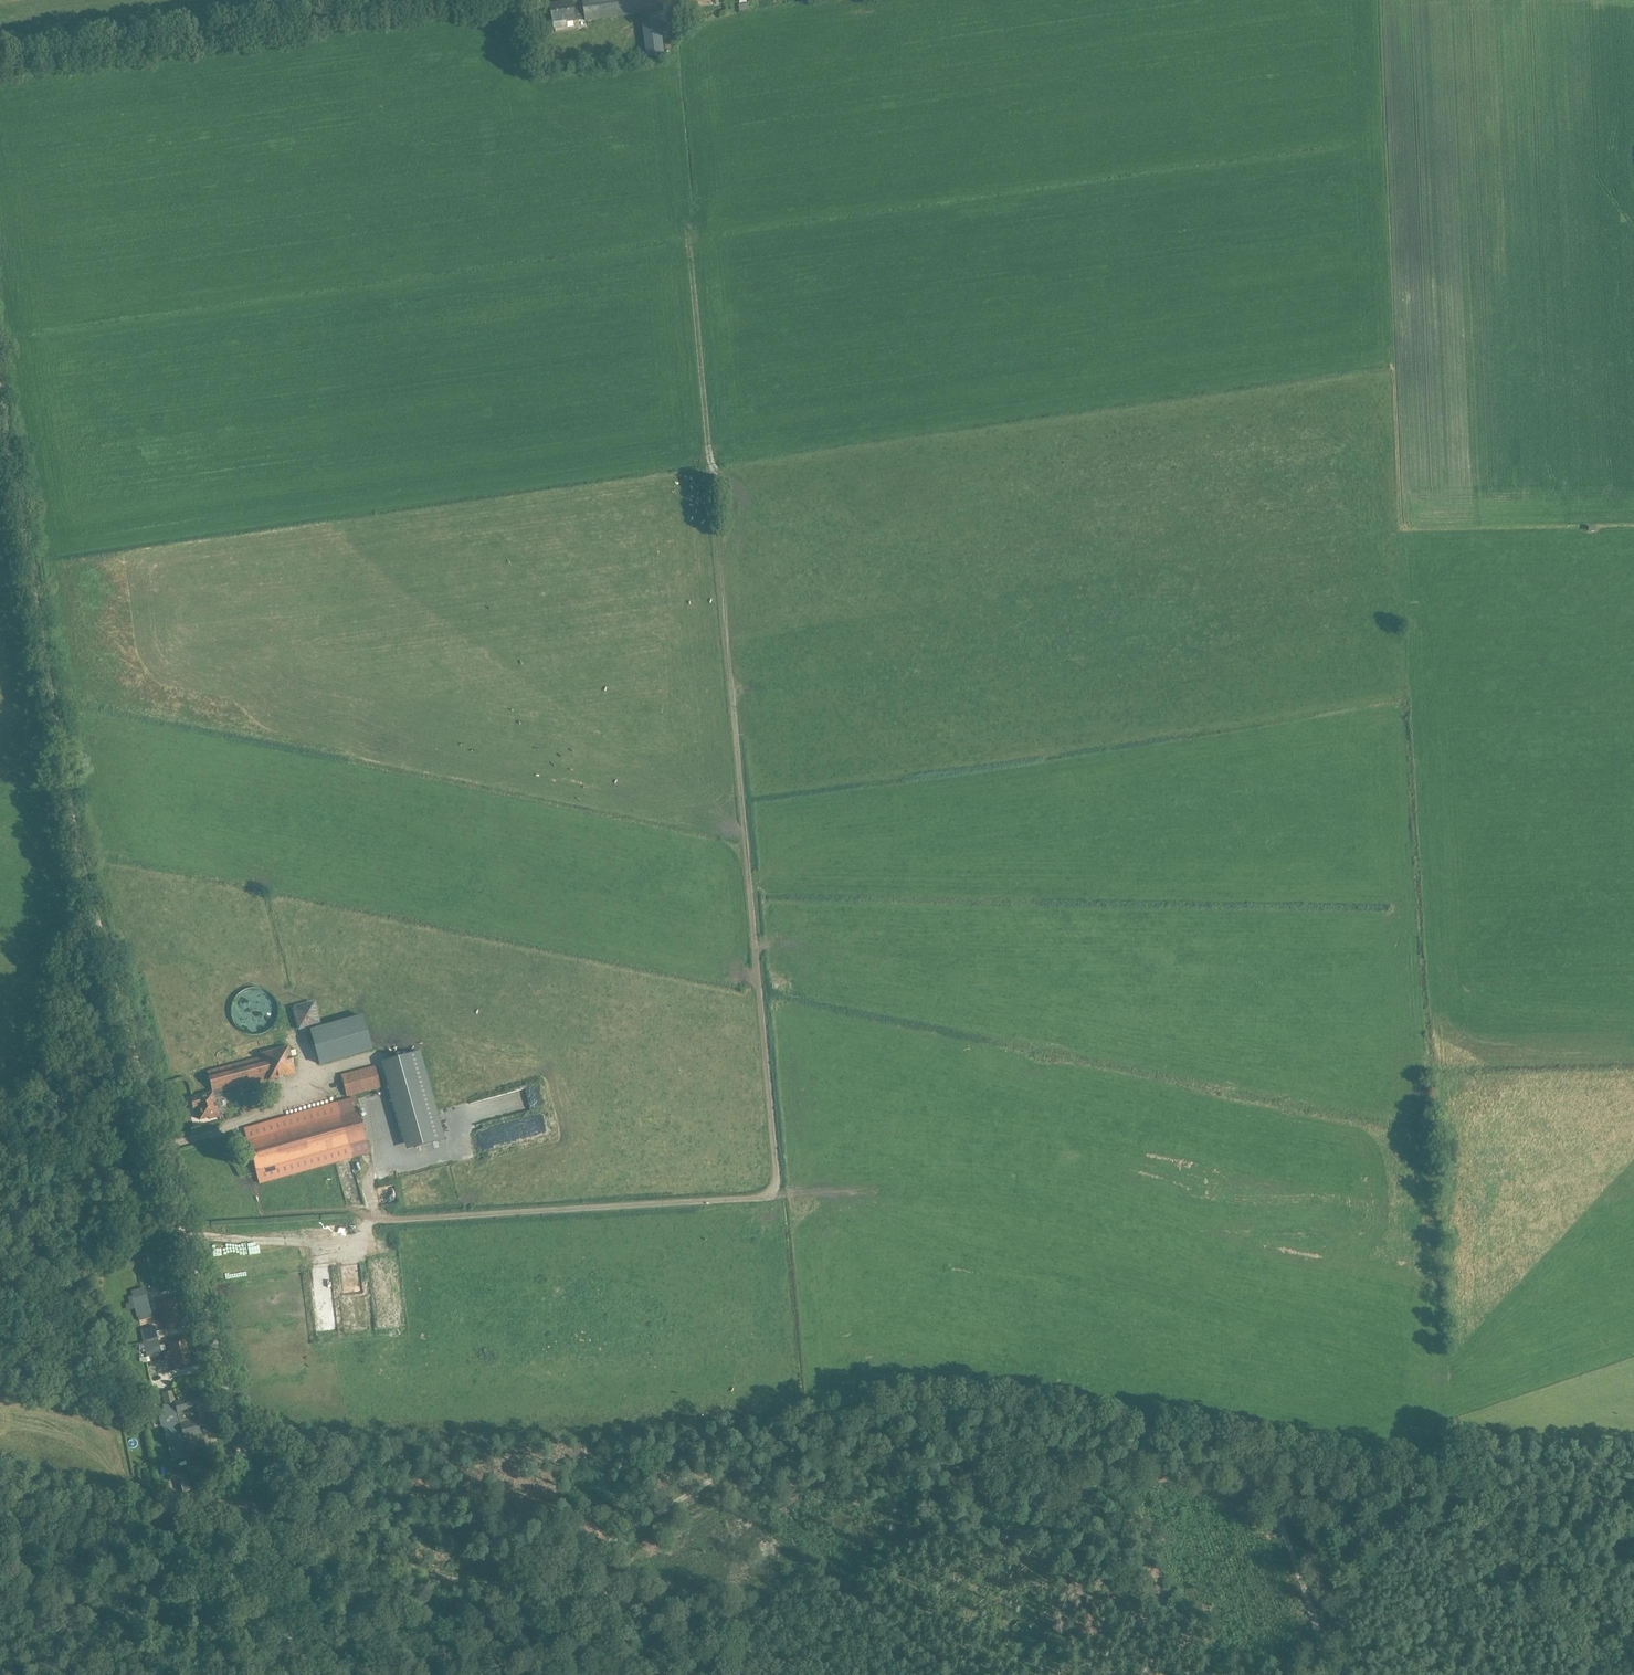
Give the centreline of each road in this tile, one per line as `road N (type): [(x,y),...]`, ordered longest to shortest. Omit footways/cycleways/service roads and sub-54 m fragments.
road 1 (track): [(686,231),(778,1183),(761,1196),(370,1221),(351,1232),(187,1242)]
road 2 (track): [(268,1542),(77,854),(0,405)]
road 3 (track): [(1238,1457),(1020,1414),(890,1408),(807,1428),(543,1577),(513,1585),(467,1584),(268,1542)]
road 4 (track): [(462,0),(0,67)]
road 5 (track): [(1633,1505),(1454,1493),(1238,1457)]
road 6 (track): [(268,1542),(0,1485)]
road 7 (track): [(1238,1457),(1293,1552),(1327,1674)]
road 8 (track): [(160,1148),(316,1101),(329,1070),(364,1060)]
road 9 (track): [(303,1674),(268,1542)]

